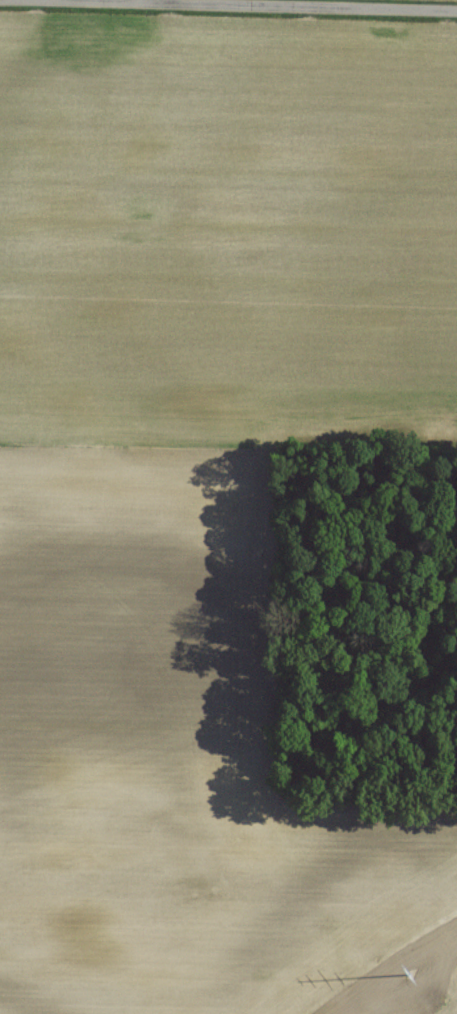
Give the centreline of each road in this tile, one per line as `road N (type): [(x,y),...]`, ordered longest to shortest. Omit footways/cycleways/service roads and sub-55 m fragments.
road 1 (residential): [(456,12),(21,0)]

